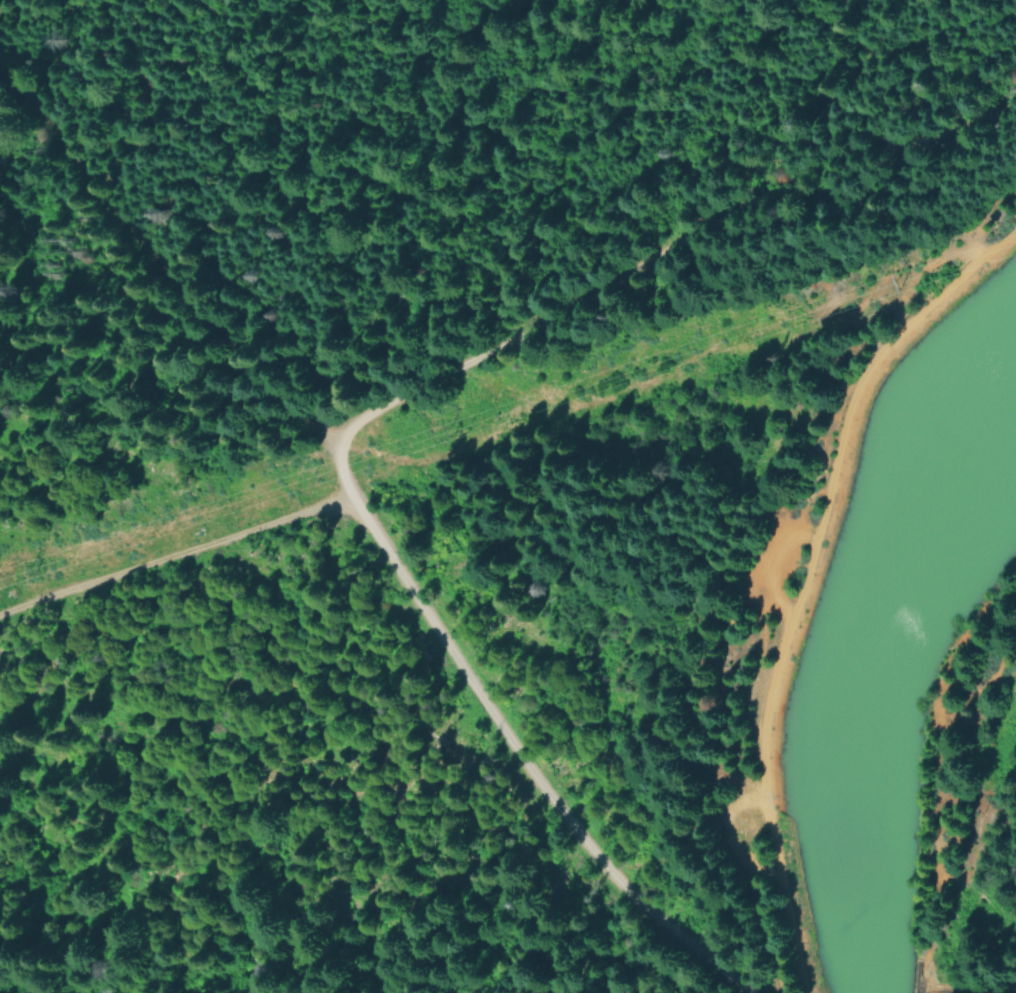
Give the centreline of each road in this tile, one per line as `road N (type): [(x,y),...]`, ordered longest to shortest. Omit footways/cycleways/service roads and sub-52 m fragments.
road 1 (track): [(802,992),(765,822),(761,690),(848,404),(907,321),(1015,230)]
road 2 (track): [(1015,84),(691,235),(323,445)]
road 3 (track): [(745,992),(606,869),(517,761),(307,420)]
road 4 (track): [(307,420),(153,265),(0,71)]
road 5 (track): [(355,498),(0,616)]

